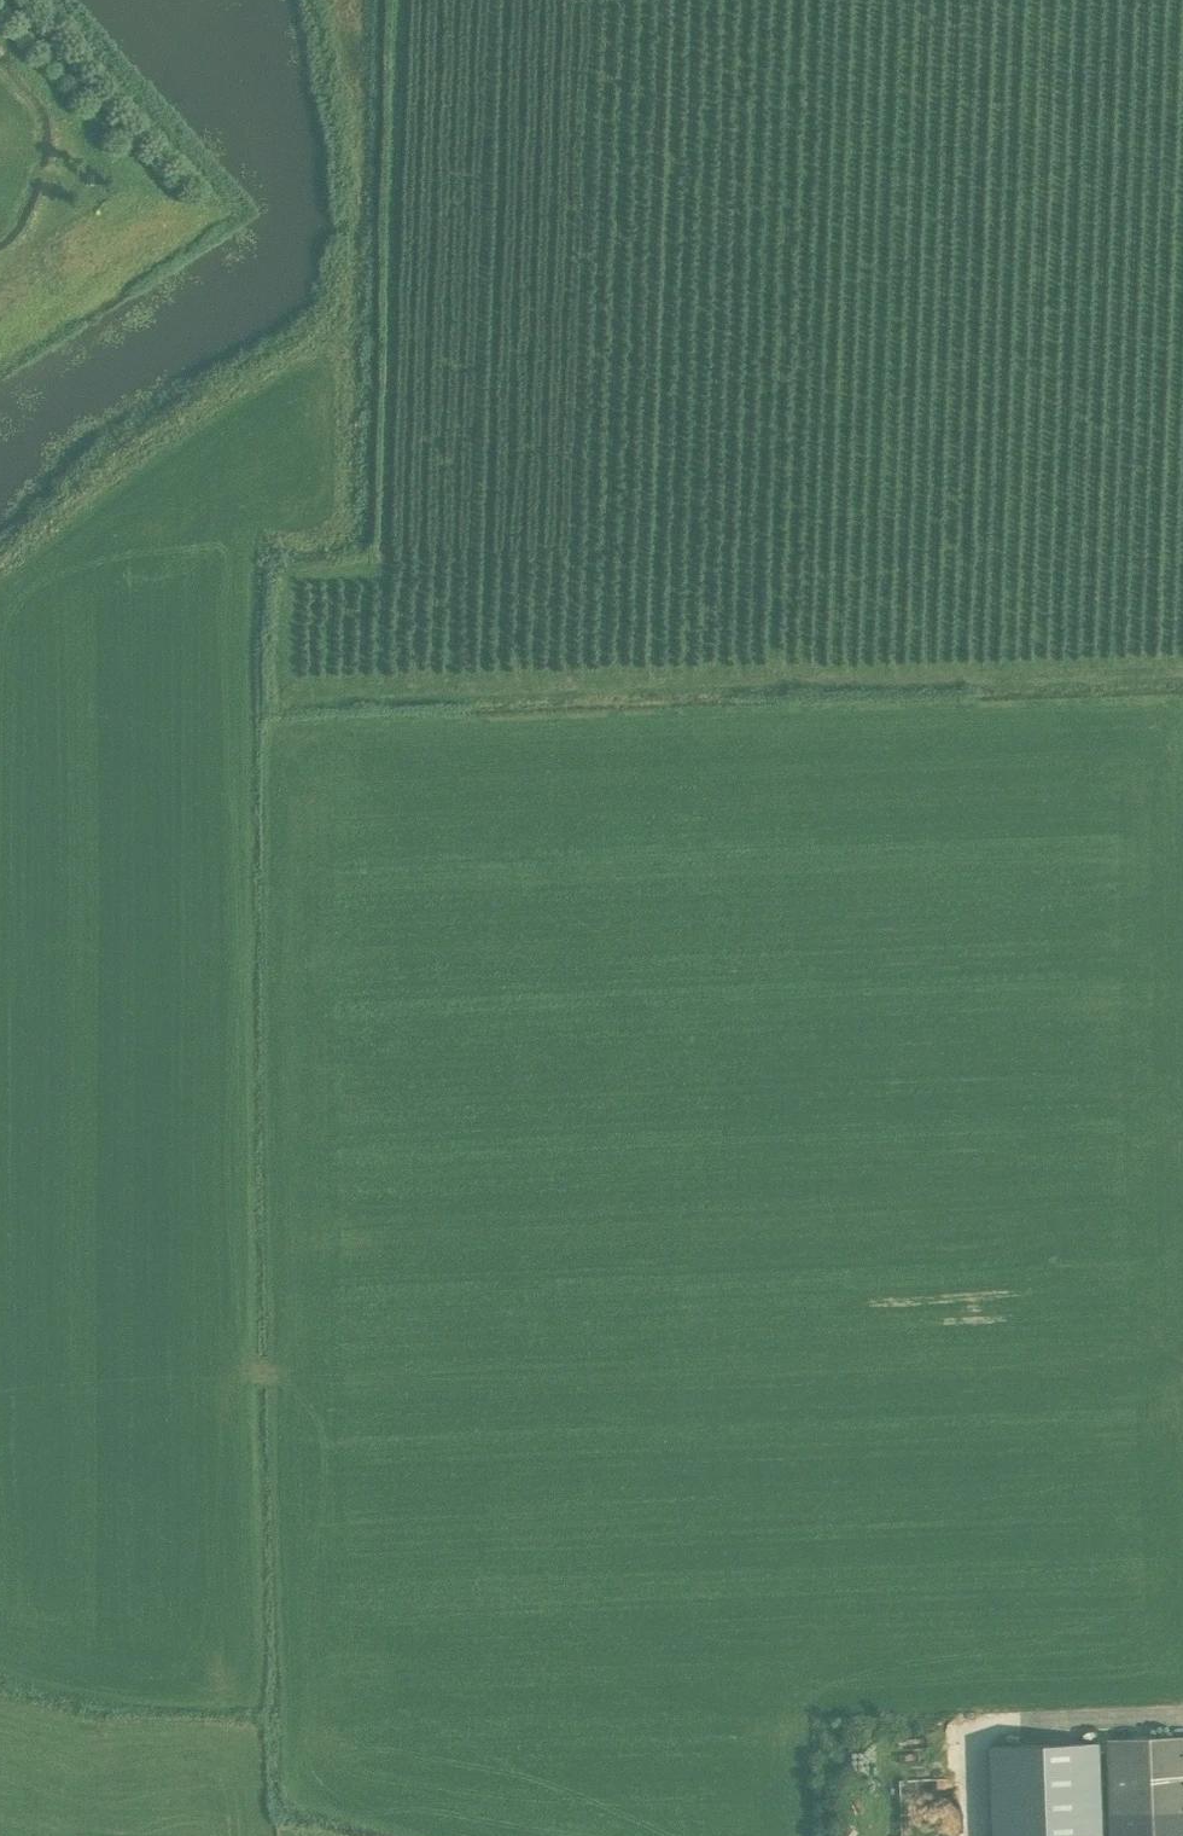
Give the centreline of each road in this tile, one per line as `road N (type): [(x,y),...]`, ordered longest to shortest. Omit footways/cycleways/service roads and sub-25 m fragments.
road 1 (track): [(275,1707),(264,580)]
road 2 (track): [(353,1835),(290,1813),(280,1799),(275,1707),(118,1703),(0,1673)]

